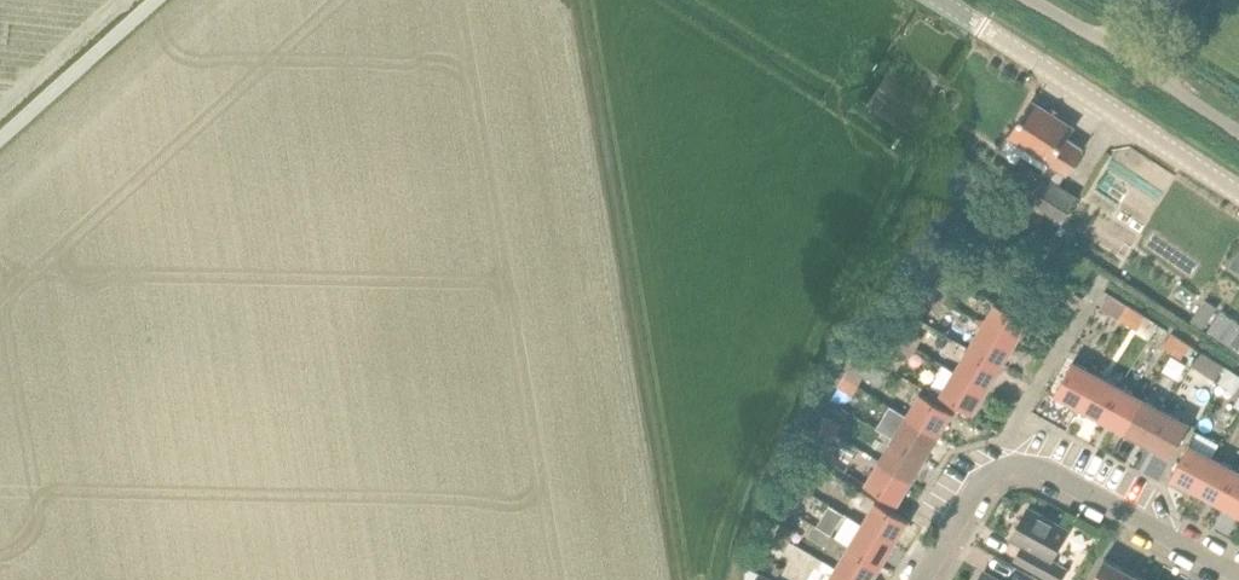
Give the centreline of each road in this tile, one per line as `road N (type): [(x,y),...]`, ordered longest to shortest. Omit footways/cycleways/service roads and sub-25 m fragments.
road 1 (residential): [(1238,577),(1044,472),(1019,469),(982,485),(923,579)]
road 2 (tertiary): [(1238,195),(940,0)]
road 3 (unclassified): [(1238,134),(1024,0)]
road 4 (unclassified): [(0,145),(163,0)]

